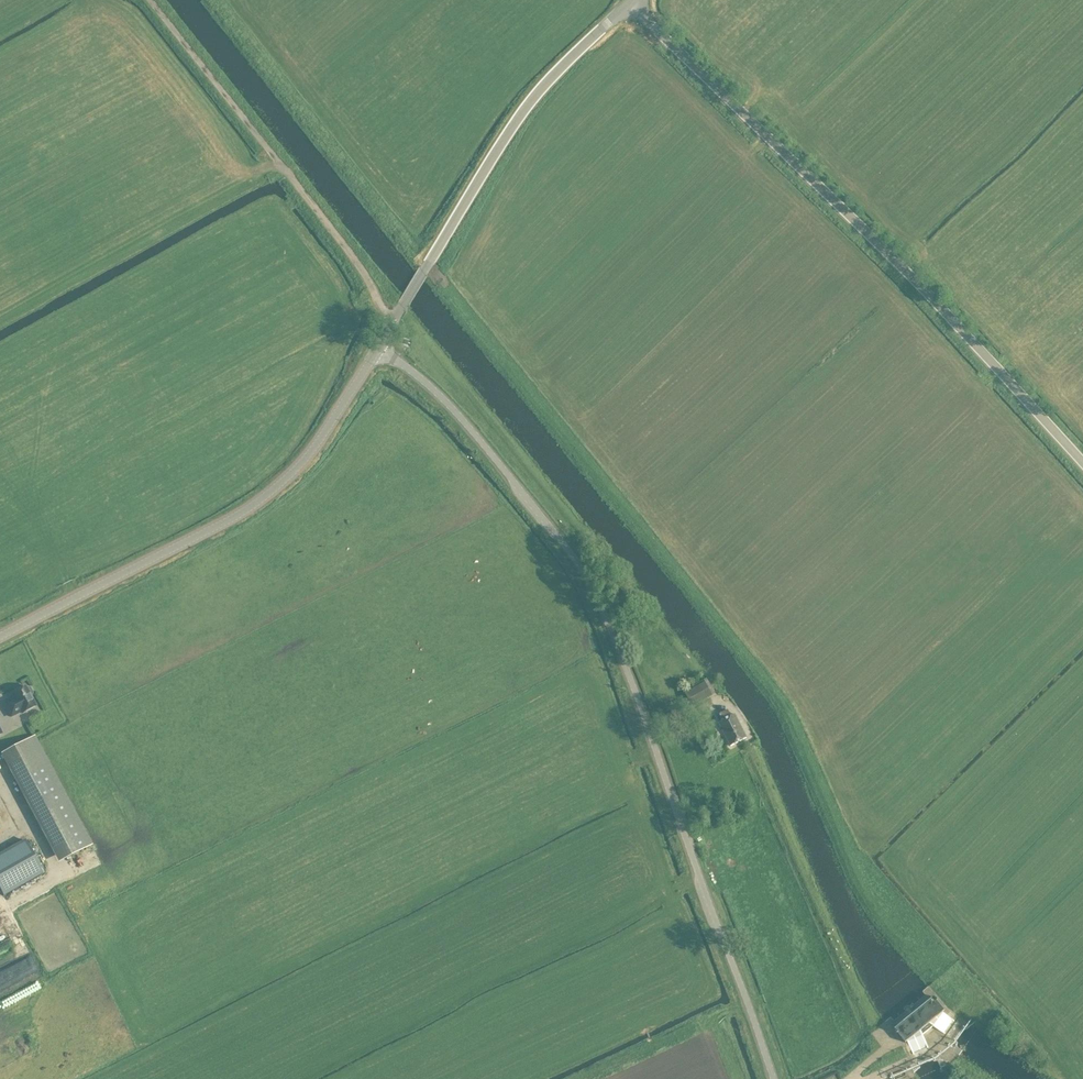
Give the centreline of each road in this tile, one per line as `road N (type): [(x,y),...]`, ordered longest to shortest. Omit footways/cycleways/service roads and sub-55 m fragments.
road 1 (unclassified): [(774,1078),(577,545),(439,394),(378,354)]
road 2 (tertiary): [(1082,463),(966,334),(631,0)]
road 3 (tertiary): [(0,639),(248,510),(291,476),(378,354)]
road 4 (tertiary): [(391,322),(529,102),(631,0)]
road 5 (unclassified): [(391,322),(344,242),(151,0)]

